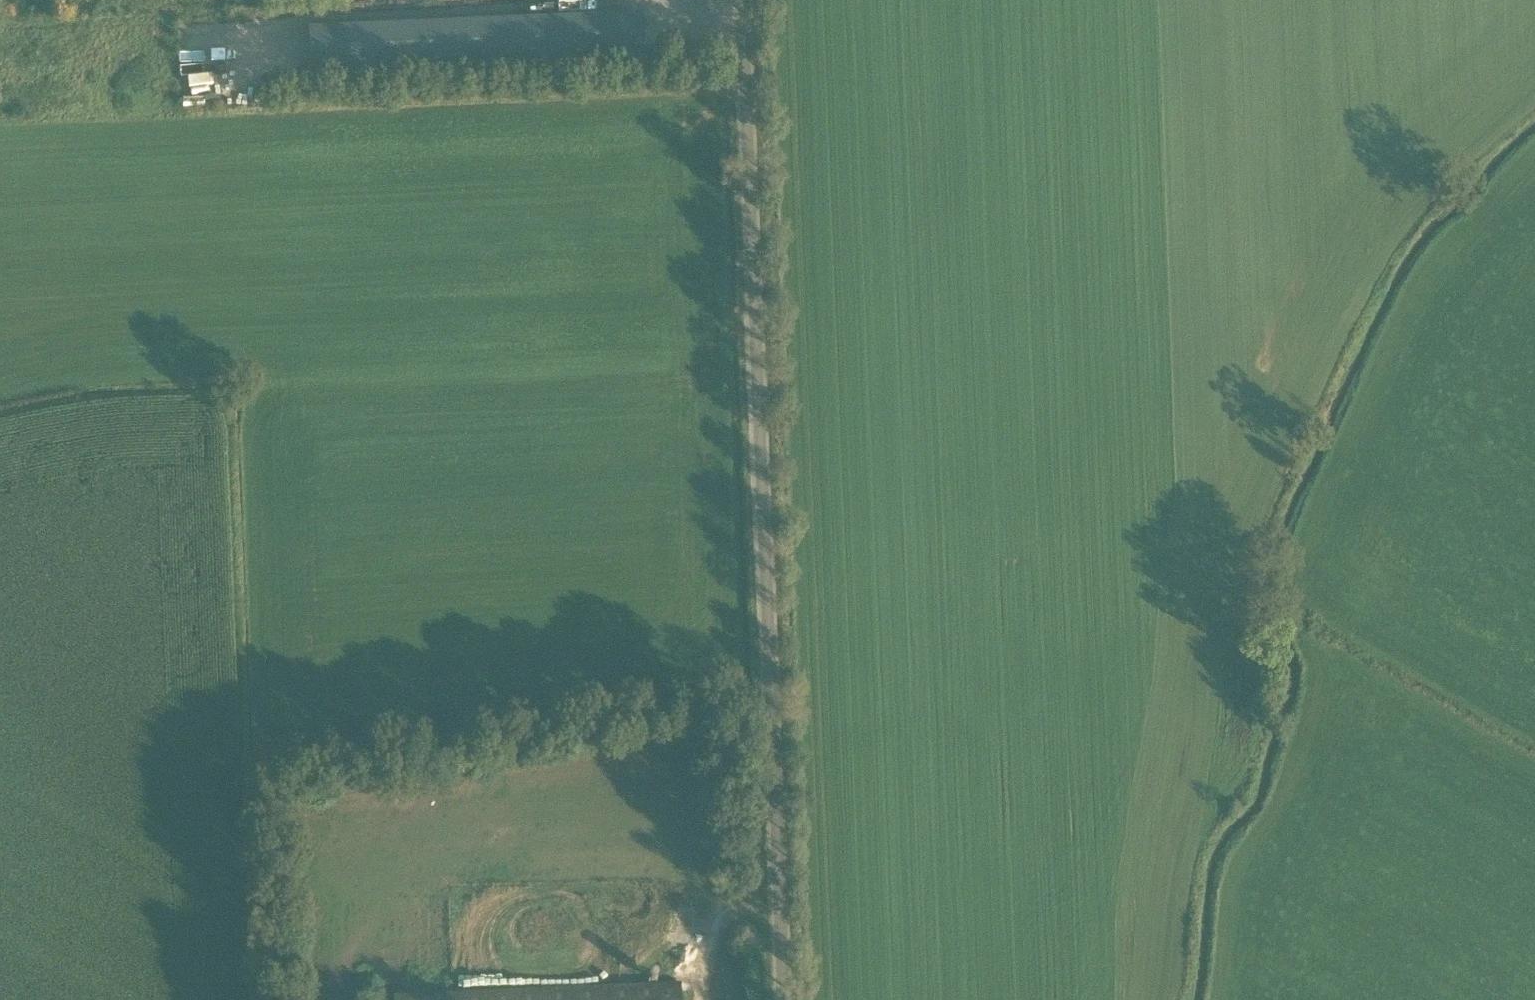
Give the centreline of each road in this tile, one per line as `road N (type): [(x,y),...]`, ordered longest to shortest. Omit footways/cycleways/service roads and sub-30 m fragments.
road 1 (unclassified): [(785,999),(742,0)]

